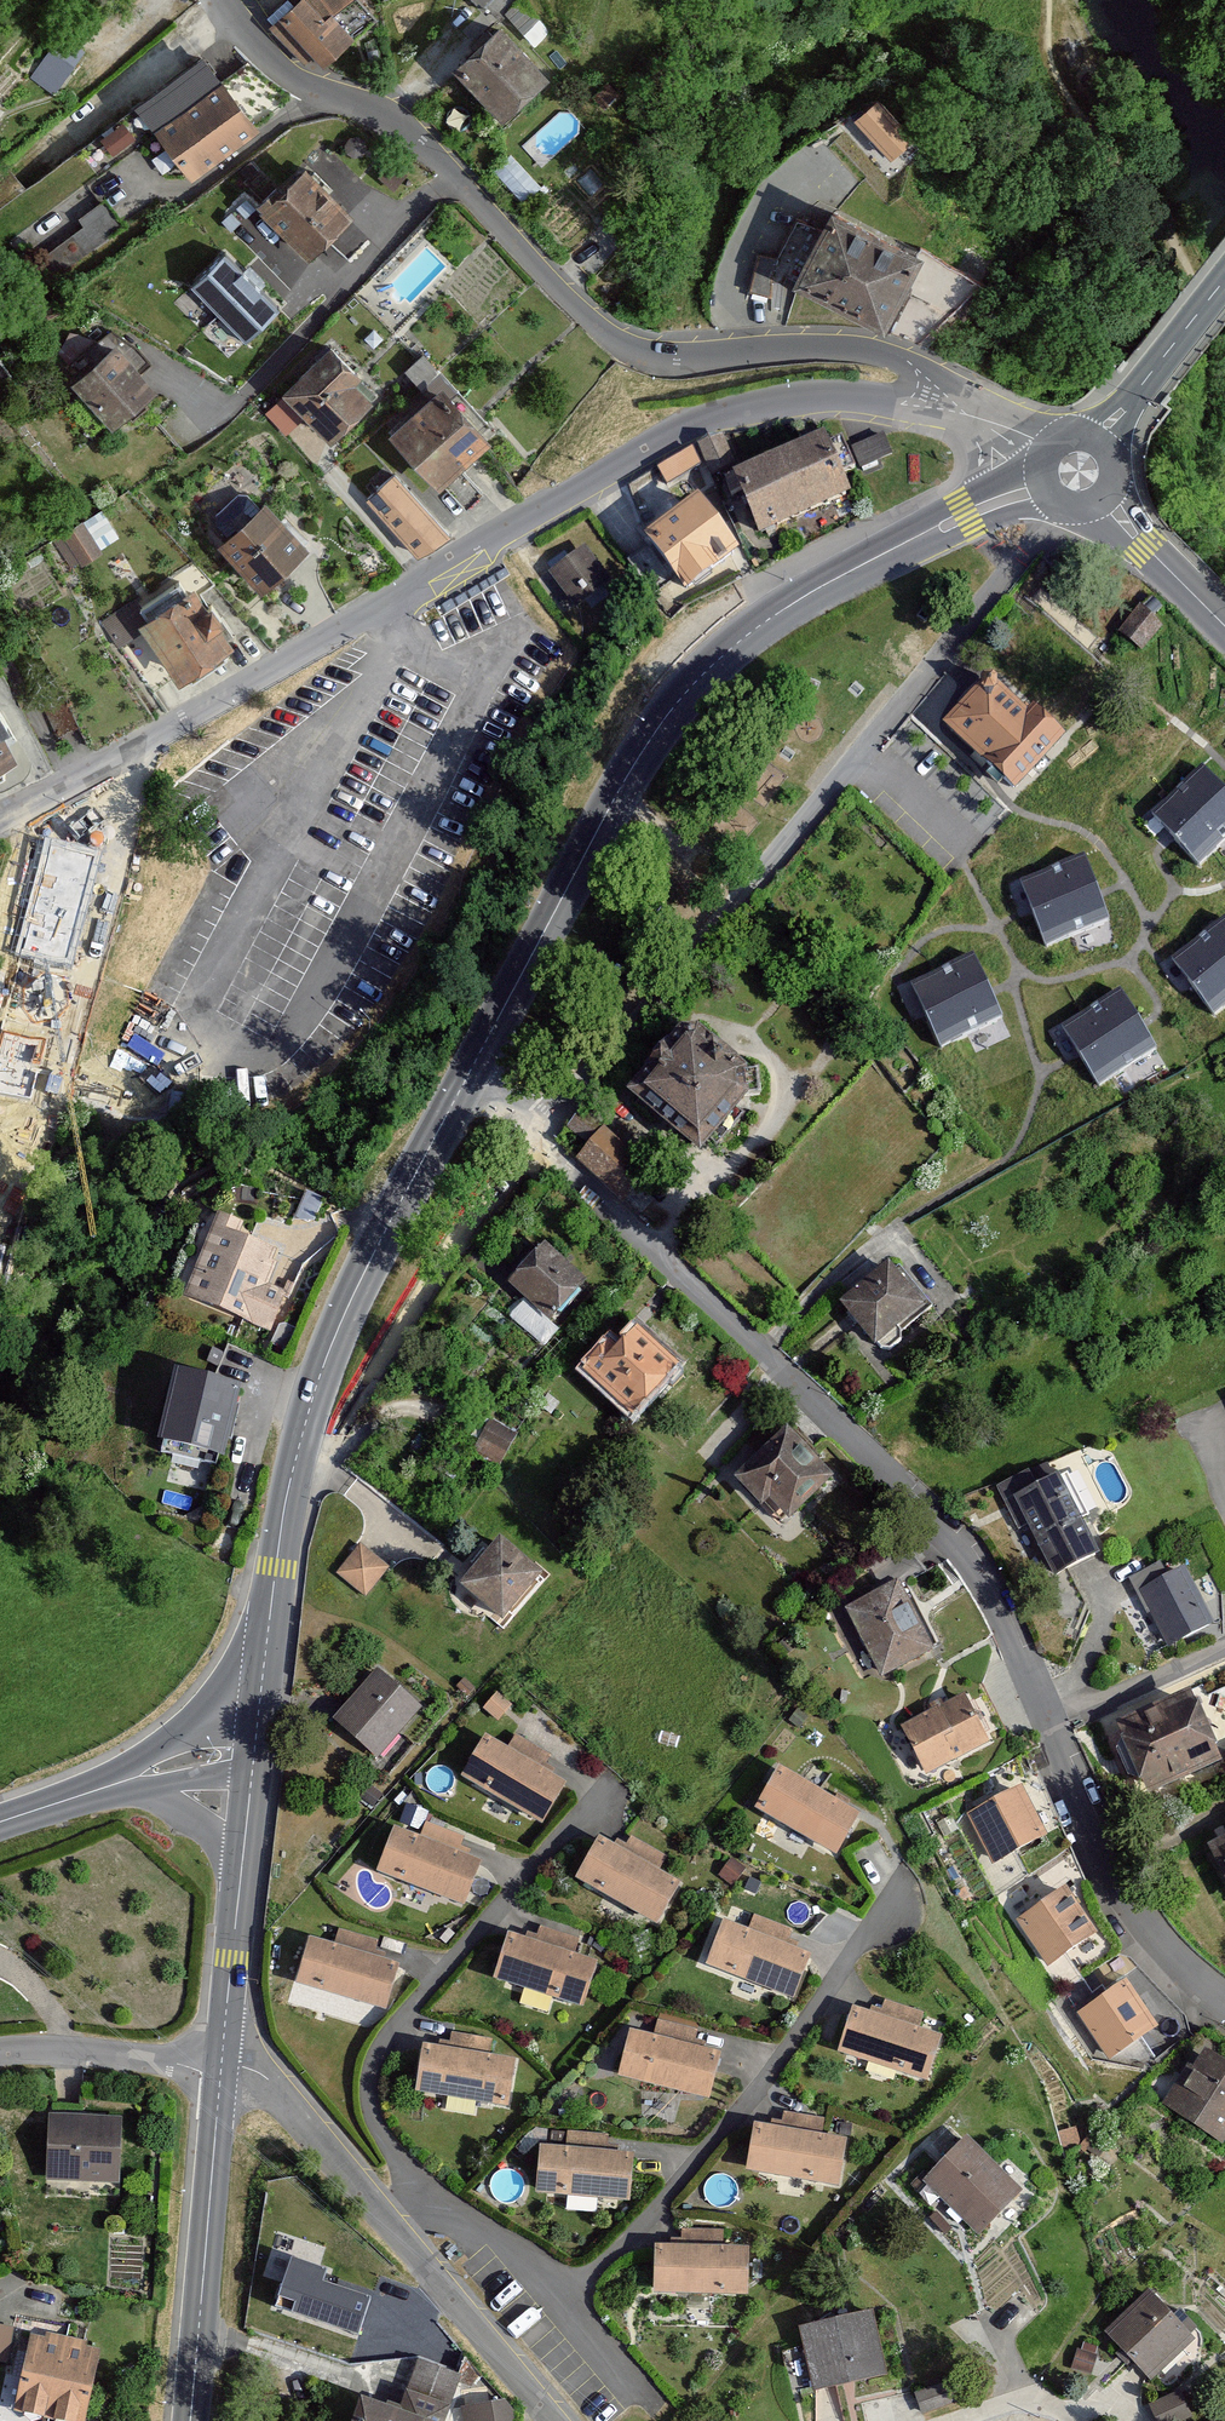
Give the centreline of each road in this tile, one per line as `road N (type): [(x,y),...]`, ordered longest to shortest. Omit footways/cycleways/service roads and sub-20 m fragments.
road 1 (unclassified): [(541,1139),(950,1535),(1002,1619),(1128,1894),(1155,1934),(1224,2000)]
road 2 (residential): [(930,404),(826,394),(735,407),(691,424),(0,824)]
road 3 (residential): [(930,404),(918,368),(881,351),(641,354),(573,301),(413,136),(281,70),(220,0)]
road 4 (secondary): [(980,510),(805,596),(717,662),(668,712),(615,791),(473,1066)]
road 5 (residential): [(1020,560),(541,1139)]
road 6 (unclassified): [(556,2420),(277,2094),(222,2063)]
road 7 (secondary): [(473,1066),(347,1310),(296,1457)]
road 8 (residential): [(541,1139),(429,1282),(324,1466)]
road 9 (tertiary): [(222,2063),(190,2420)]
road 10 (secondary): [(296,1457),(258,1707)]
road 11 (residential): [(0,2053),(222,2063)]
road 12 (tertiary): [(243,1851),(222,2063)]
road 13 (secondary): [(258,1707),(197,1727),(72,1798)]
road 14 (secondary): [(1224,280),(1097,436)]
road 15 (secondary): [(1224,626),(1107,497)]
road 16 (tertiary): [(141,1786),(243,1851)]

